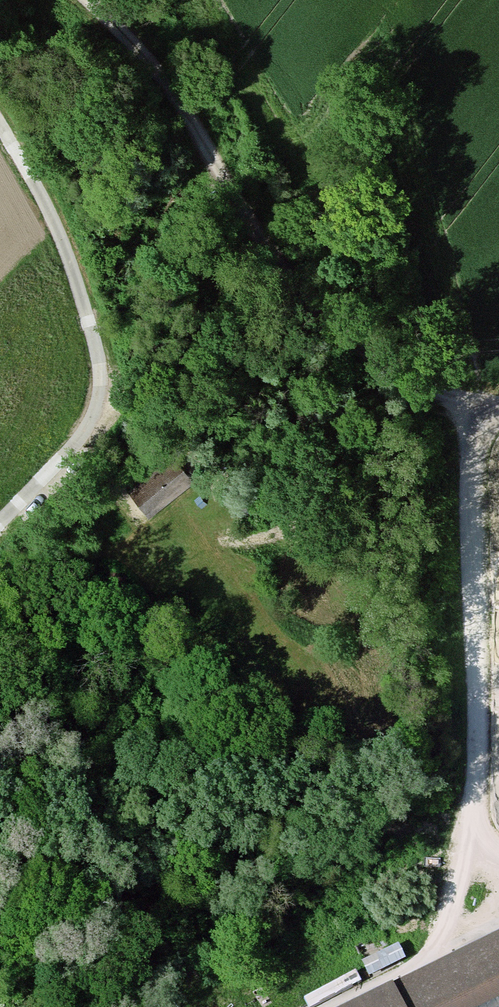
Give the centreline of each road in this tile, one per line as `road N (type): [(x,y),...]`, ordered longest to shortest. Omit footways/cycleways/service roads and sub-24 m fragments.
road 1 (track): [(91,0),(168,77),(316,324),(472,406)]
road 2 (track): [(472,406),(476,850)]
road 3 (track): [(446,392),(424,410),(385,411),(334,444),(308,477),(289,528),(250,538),(192,535)]

